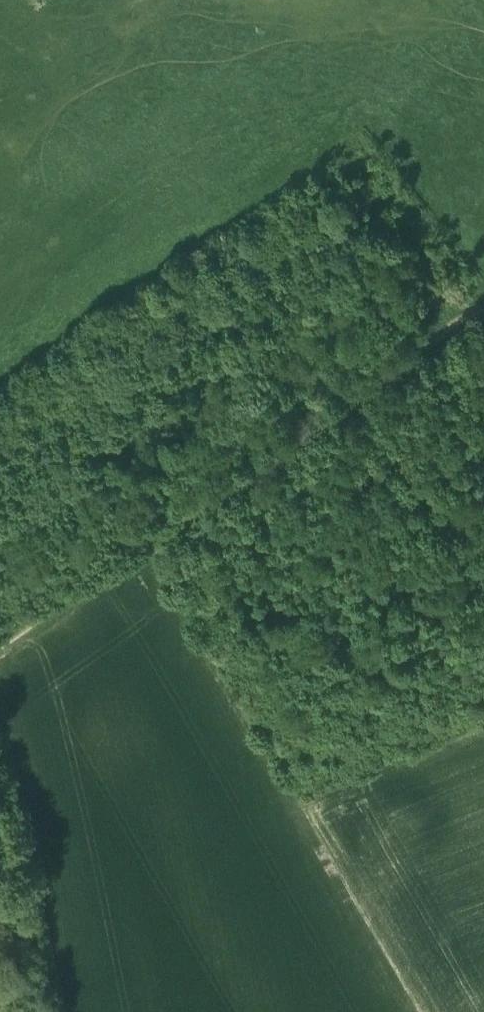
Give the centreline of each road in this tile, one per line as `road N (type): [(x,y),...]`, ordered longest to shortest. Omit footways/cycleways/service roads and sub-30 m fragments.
road 1 (track): [(0,648),(483,306)]

